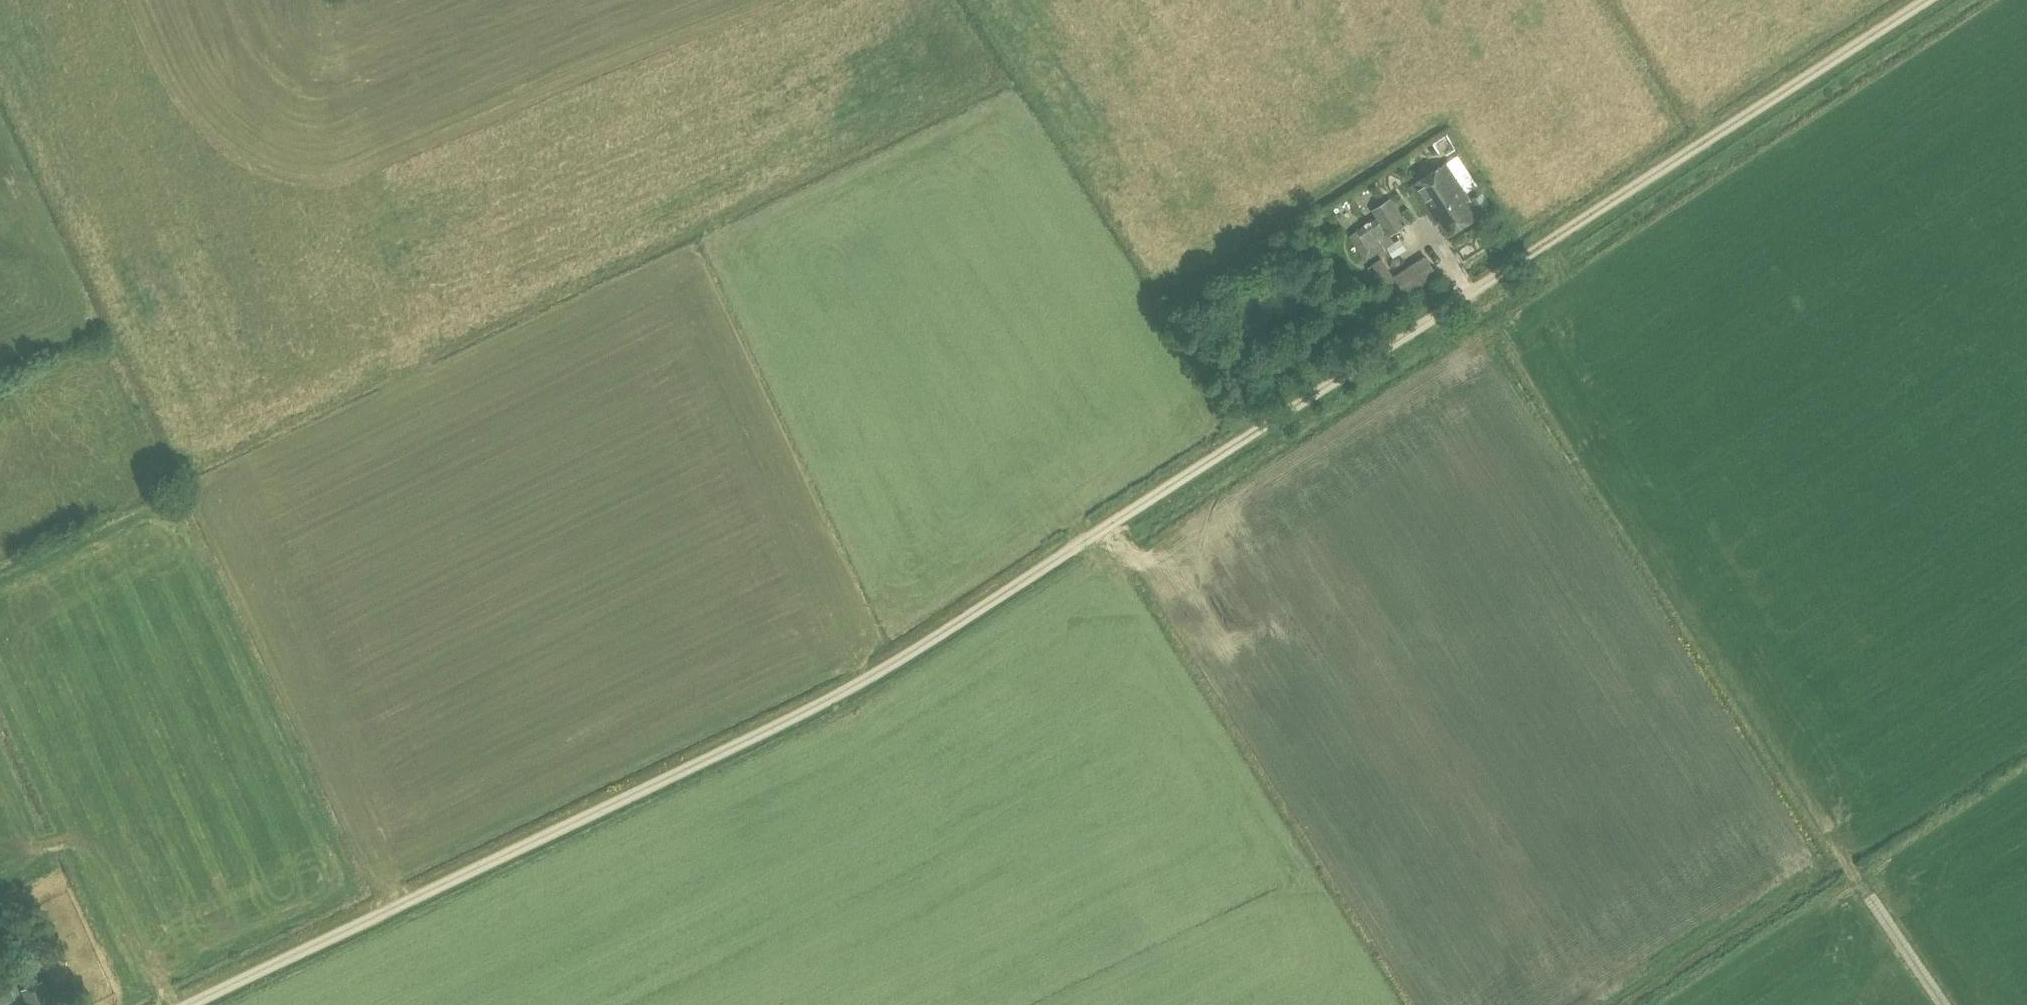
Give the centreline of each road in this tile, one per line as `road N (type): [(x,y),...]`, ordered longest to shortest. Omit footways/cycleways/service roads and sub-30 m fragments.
road 1 (track): [(187,1004),(838,690),(1926,0)]
road 2 (track): [(838,690),(1049,1004)]

